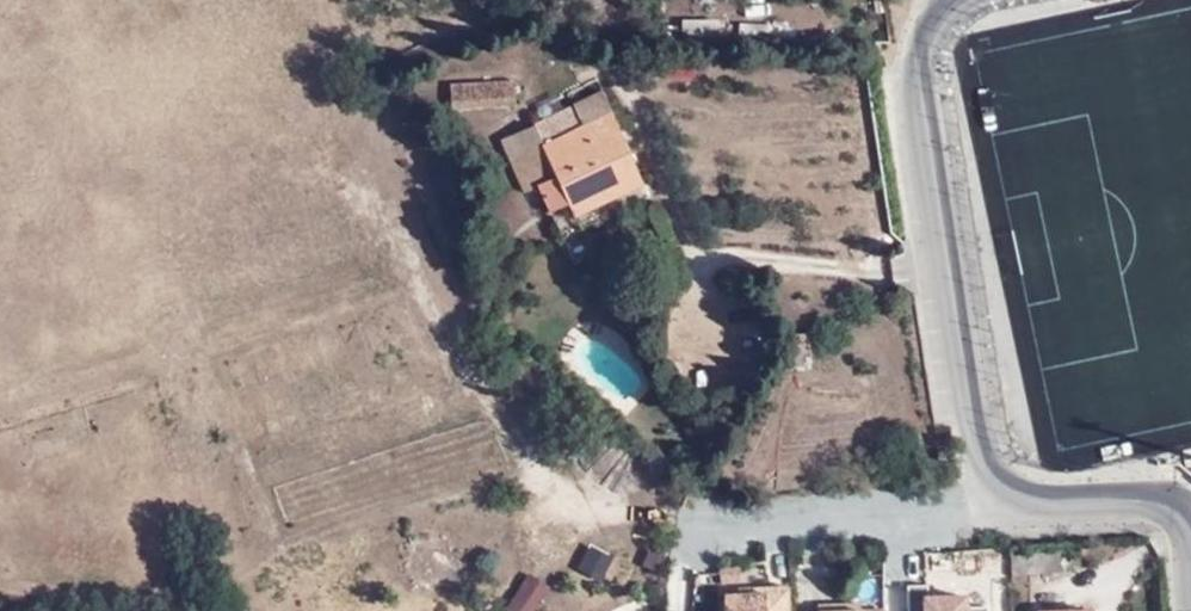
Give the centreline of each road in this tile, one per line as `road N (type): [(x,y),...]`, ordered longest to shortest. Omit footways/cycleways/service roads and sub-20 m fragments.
road 1 (residential): [(1190,529),(1154,499),(1032,496),(1008,482),(986,436),(923,93),(935,41),(960,0)]

